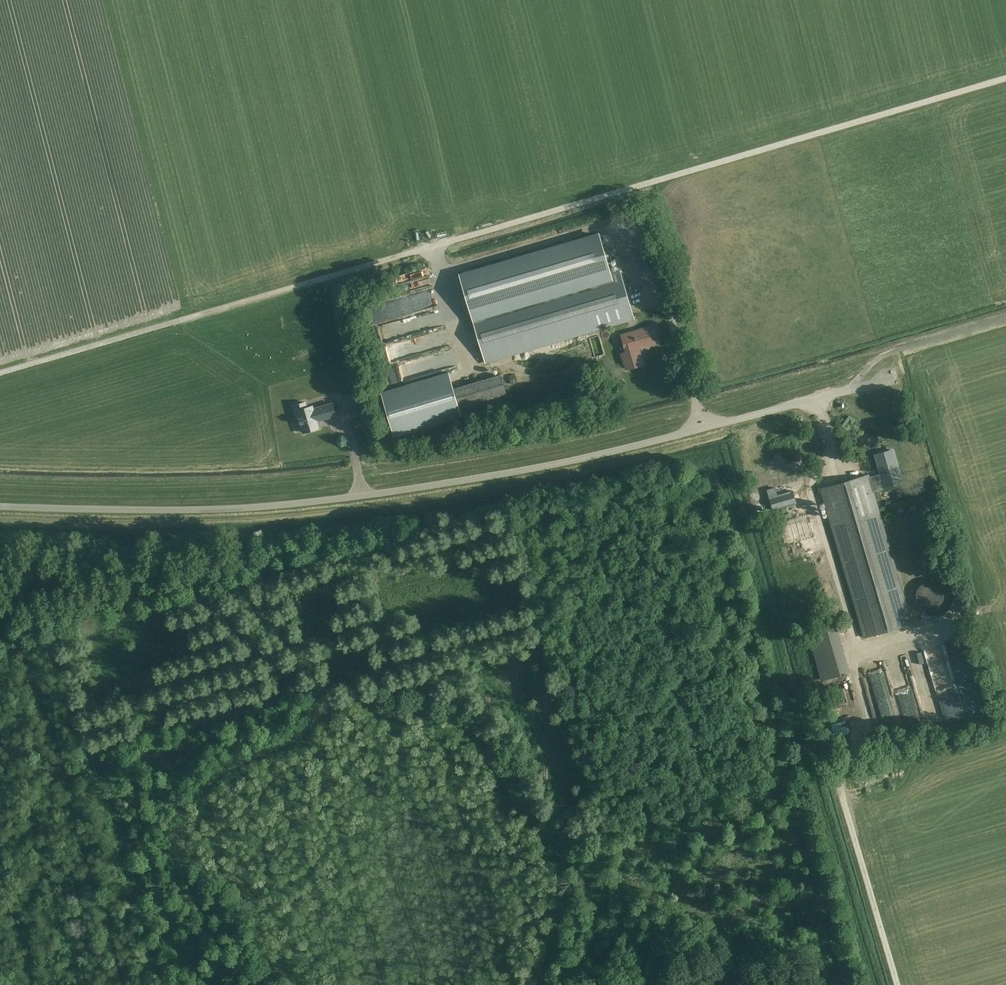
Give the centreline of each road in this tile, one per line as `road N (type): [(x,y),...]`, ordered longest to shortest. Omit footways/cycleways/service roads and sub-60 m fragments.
road 1 (track): [(1005,77),(0,373)]
road 2 (unclassified): [(0,509),(243,508),(484,477),(848,391),(875,360),(903,348)]
road 3 (track): [(11,509),(144,553),(312,694),(319,711),(301,734),(216,774),(184,814),(186,853),(248,891),(268,954),(292,984)]

